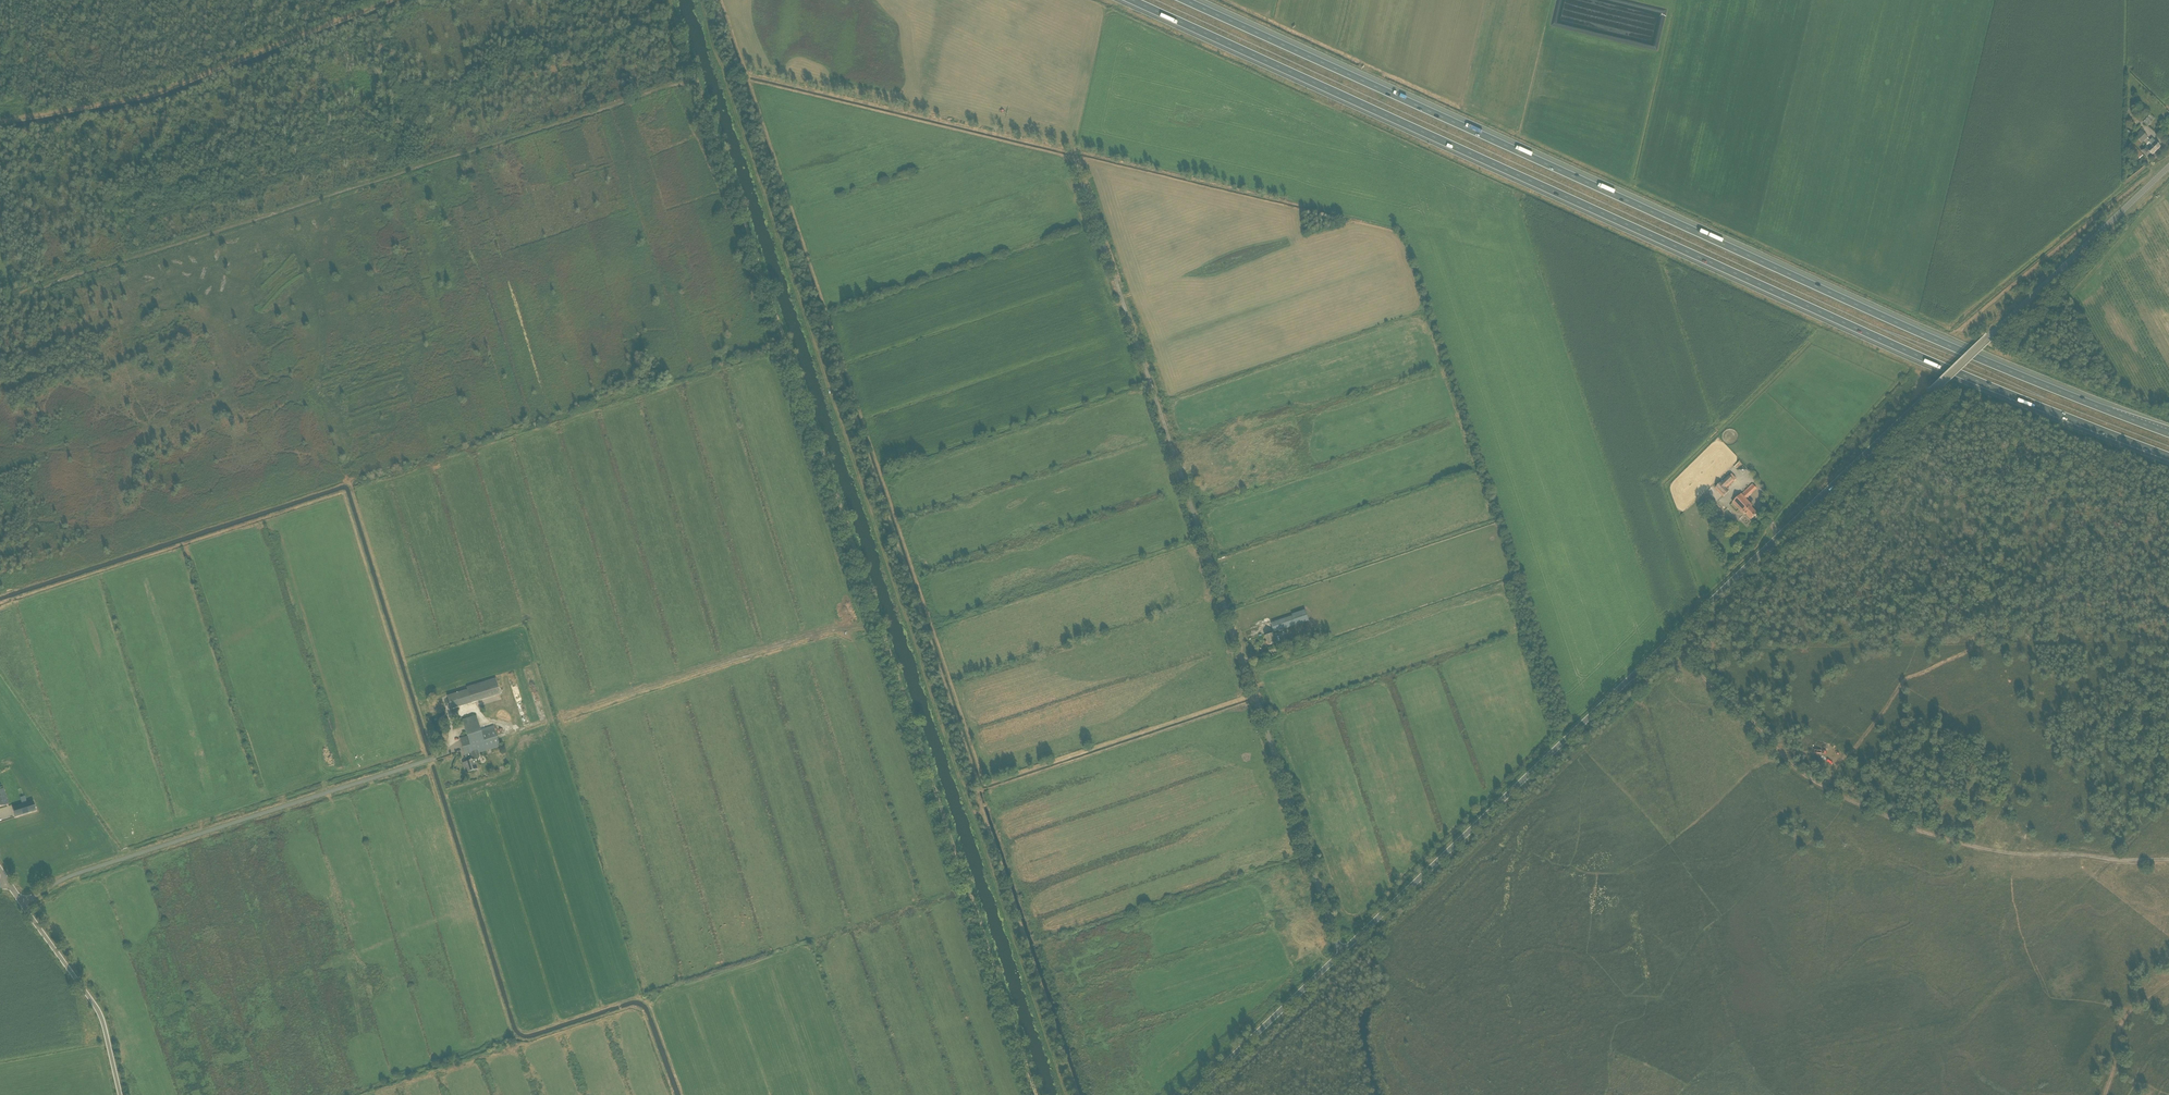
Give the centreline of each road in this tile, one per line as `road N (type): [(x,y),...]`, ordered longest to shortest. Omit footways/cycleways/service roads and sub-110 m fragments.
road 1 (track): [(701,0),(1066,1094)]
road 2 (tertiary): [(1341,954),(2168,166)]
road 3 (motorway): [(1138,0),(1927,356),(2168,455)]
road 4 (motorway): [(2168,433),(1956,346),(1190,0)]
road 5 (track): [(1036,1094),(697,81)]
road 6 (unclassified): [(1341,954),(1072,148)]
road 7 (track): [(0,301),(697,81)]
road 8 (unclassified): [(22,904),(73,876),(429,759)]
road 9 (unclassified): [(120,1094),(104,1025),(22,904)]
road 10 (tertiary): [(1193,1094),(1341,954)]

